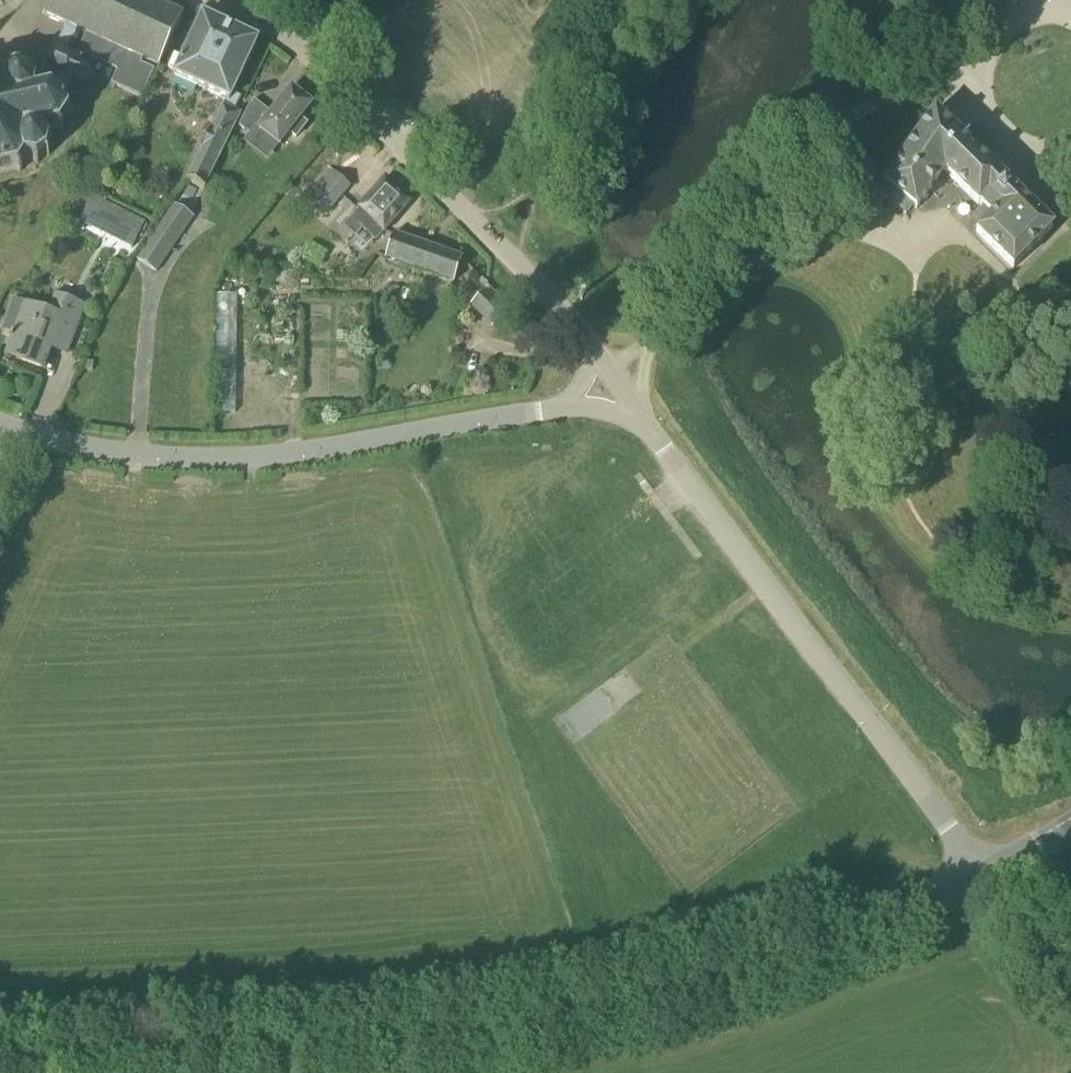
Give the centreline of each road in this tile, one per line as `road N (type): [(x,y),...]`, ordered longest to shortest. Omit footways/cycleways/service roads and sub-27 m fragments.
road 1 (tertiary): [(0,1066),(244,1059),(491,1037),(631,1012),(745,981),(882,926),(986,869)]
road 2 (residential): [(22,432),(134,456),(219,460),(568,406)]
road 3 (residential): [(594,349),(317,63),(207,0)]
road 4 (residential): [(868,718),(635,417)]
road 5 (unclassified): [(986,869),(868,718)]
road 6 (tertiary): [(1070,985),(986,869)]

